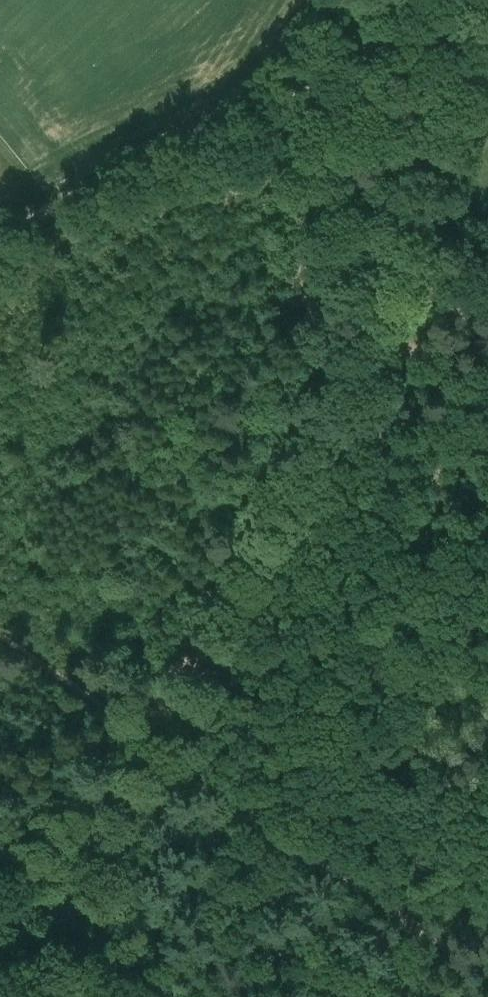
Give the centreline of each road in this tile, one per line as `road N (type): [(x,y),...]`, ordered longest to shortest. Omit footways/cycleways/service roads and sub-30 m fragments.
road 1 (track): [(245,539),(487,39)]
road 2 (track): [(0,235),(311,96),(463,0)]
road 3 (track): [(245,539),(29,996)]
road 4 (track): [(145,739),(487,975)]
road 5 (track): [(487,514),(357,414),(327,403),(303,419)]

